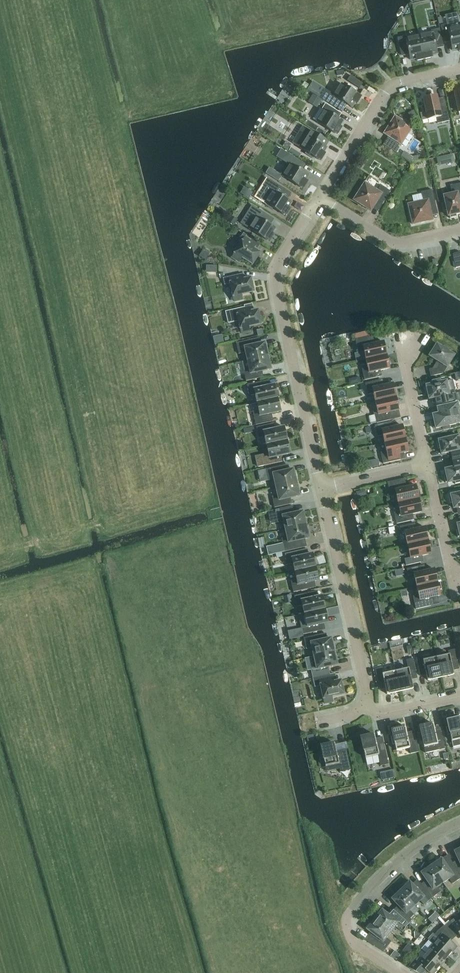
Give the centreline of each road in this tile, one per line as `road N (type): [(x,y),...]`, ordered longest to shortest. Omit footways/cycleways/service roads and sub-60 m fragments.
road 1 (residential): [(459,697),(385,714),(370,708),(321,488)]
road 2 (residential): [(321,488),(275,283),(275,267),(318,196)]
road 3 (residential): [(318,196),(392,84),(459,68)]
road 4 (residential): [(318,196),(398,244),(459,229)]
road 5 (residential): [(347,927),(385,873),(459,823)]
road 6 (residential): [(456,593),(428,465)]
road 7 (residential): [(428,465),(402,337)]

